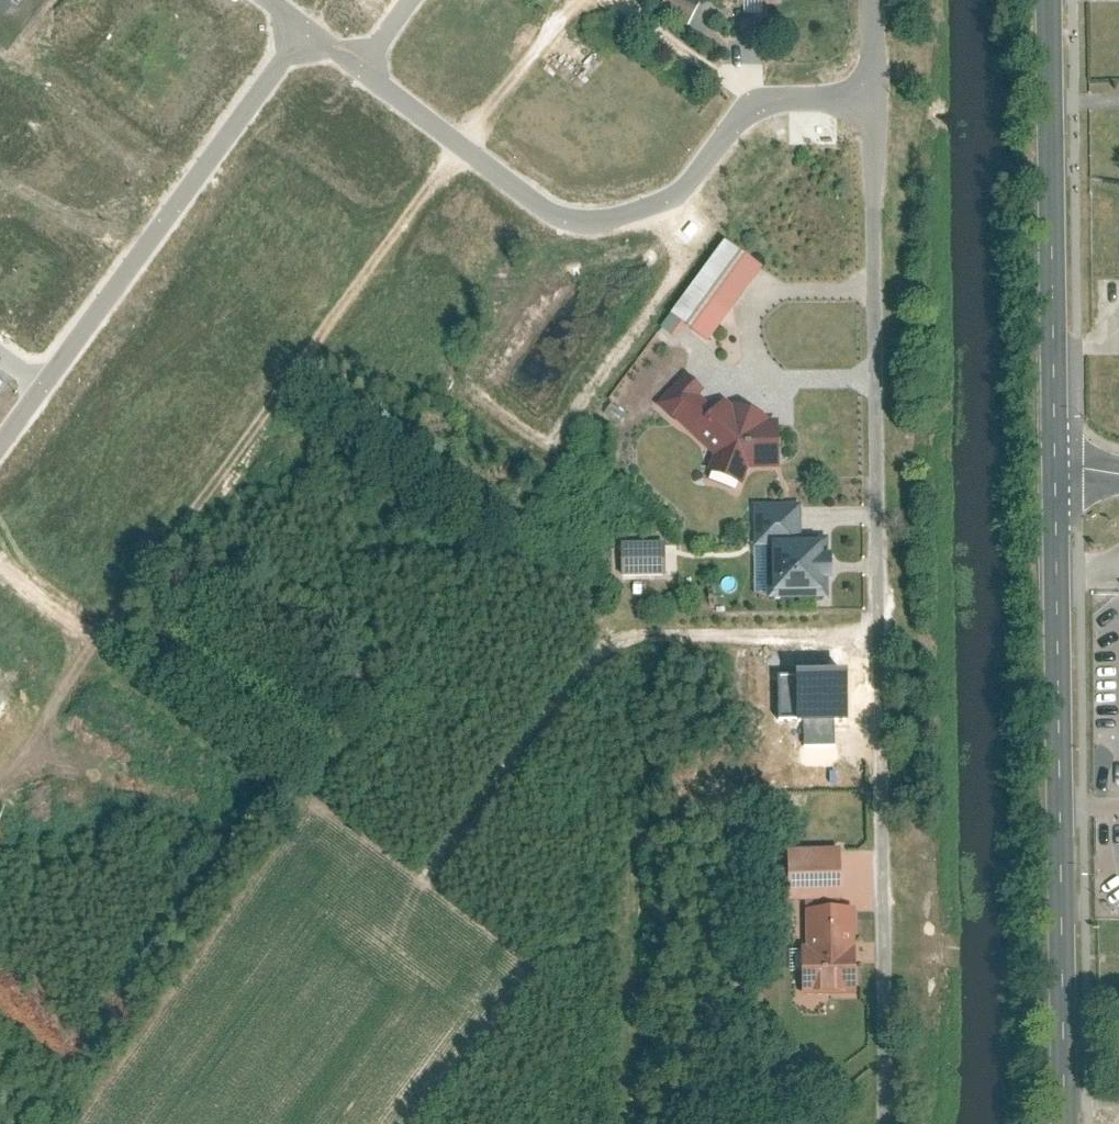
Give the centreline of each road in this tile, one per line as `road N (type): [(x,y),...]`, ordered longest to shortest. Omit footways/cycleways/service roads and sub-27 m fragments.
road 1 (residential): [(872,106),(881,1123)]
road 2 (track): [(467,144),(11,756)]
road 3 (tertiary): [(1049,464),(1061,1123)]
road 4 (residential): [(872,106),(741,107),(667,203),(567,219),(364,60)]
road 5 (track): [(874,638),(607,632),(435,865)]
road 6 (tertiary): [(1045,0),(1049,464)]
road 7 (residential): [(307,27),(38,388)]

